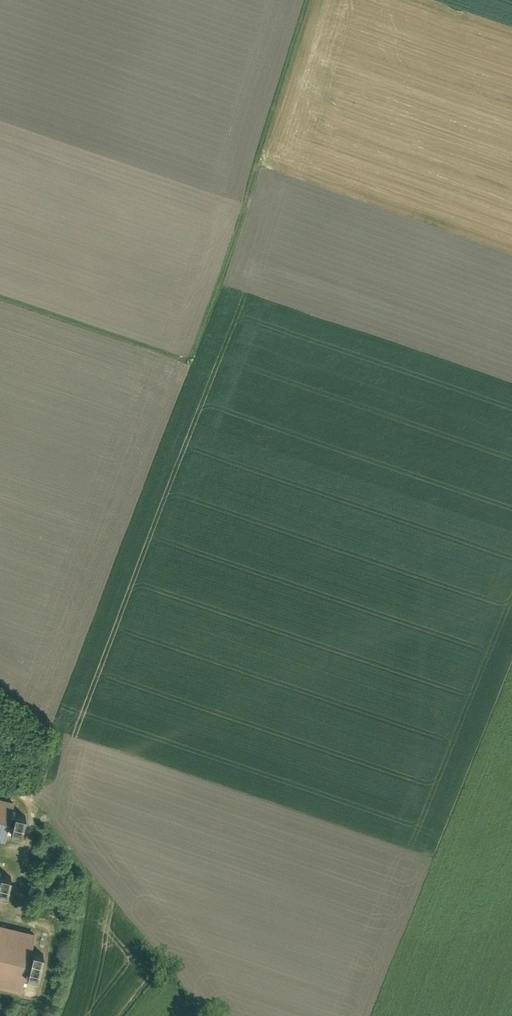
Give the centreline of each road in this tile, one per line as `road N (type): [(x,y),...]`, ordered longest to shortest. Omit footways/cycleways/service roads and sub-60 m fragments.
road 1 (track): [(311,0),(190,350),(175,354),(0,295)]

